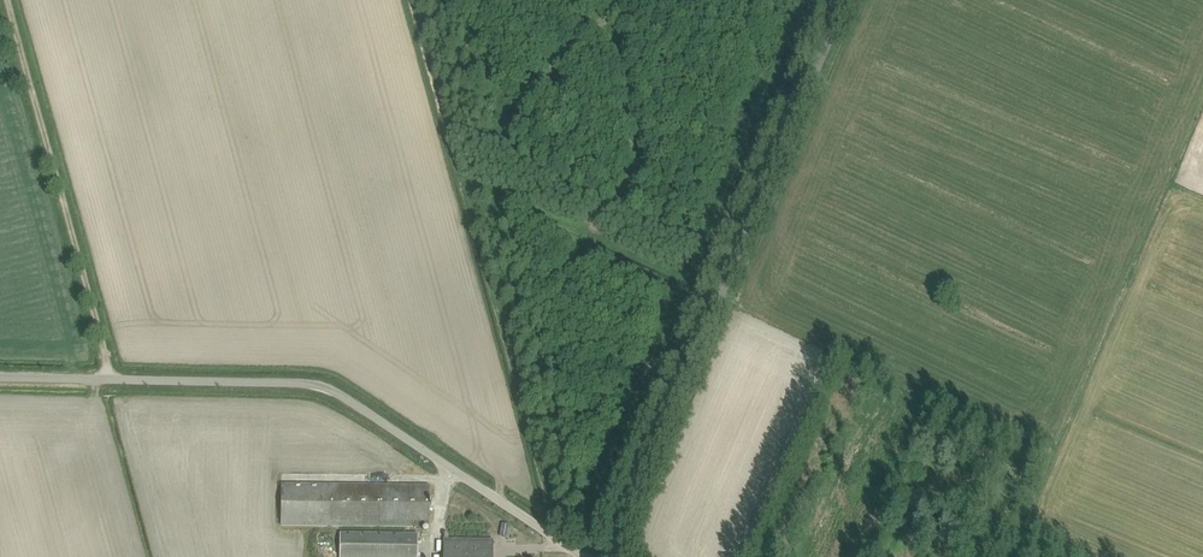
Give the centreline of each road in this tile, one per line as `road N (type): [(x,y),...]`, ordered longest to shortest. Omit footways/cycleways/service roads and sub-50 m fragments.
road 1 (unclassified): [(596,556),(328,380),(0,371)]
road 2 (unclassified): [(604,556),(842,0)]
road 3 (track): [(109,372),(6,0)]

